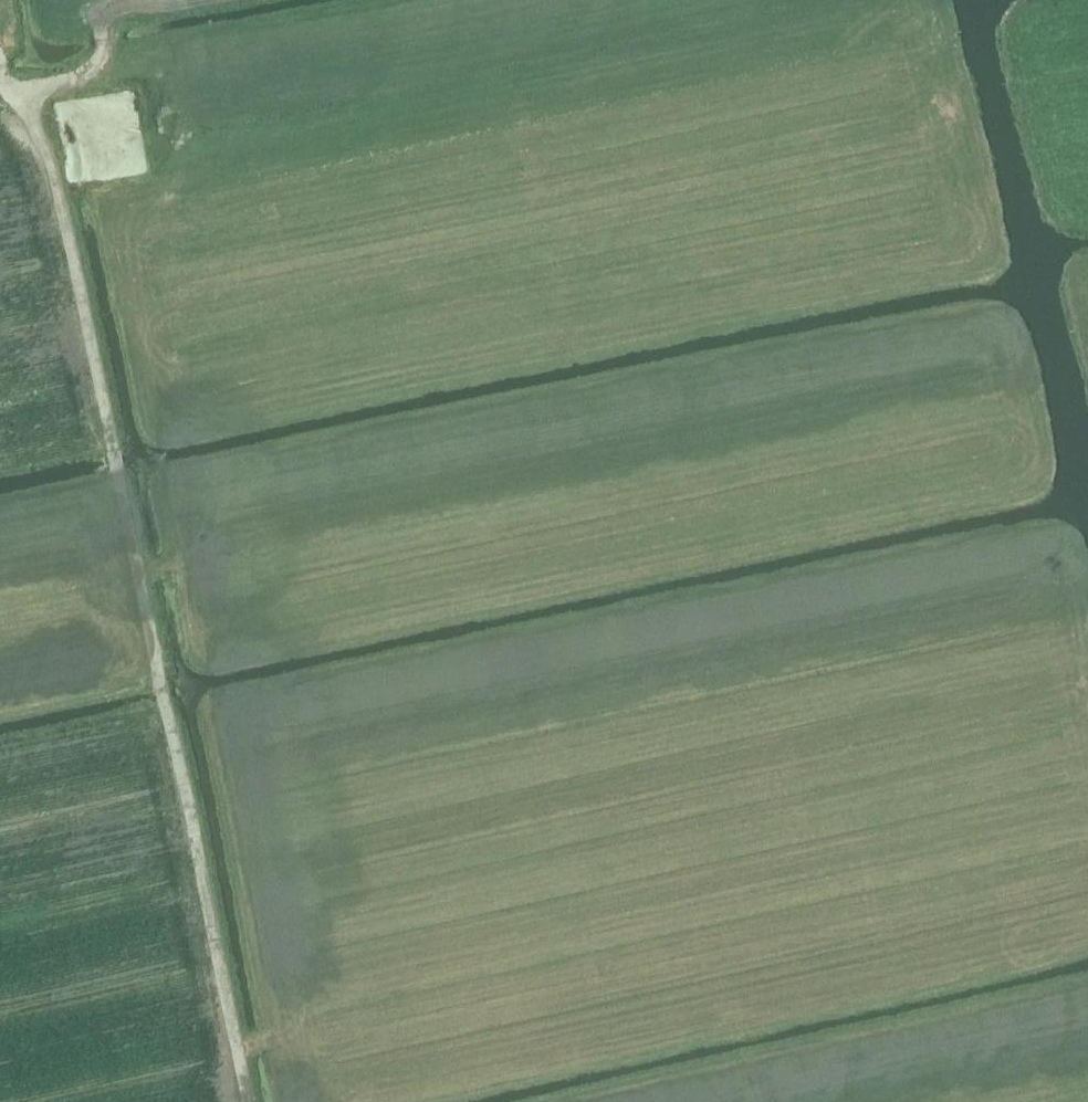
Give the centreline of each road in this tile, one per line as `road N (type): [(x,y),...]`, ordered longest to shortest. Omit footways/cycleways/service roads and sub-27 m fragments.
road 1 (track): [(219,0),(124,6),(106,19),(100,60),(35,106),(252,1101)]

